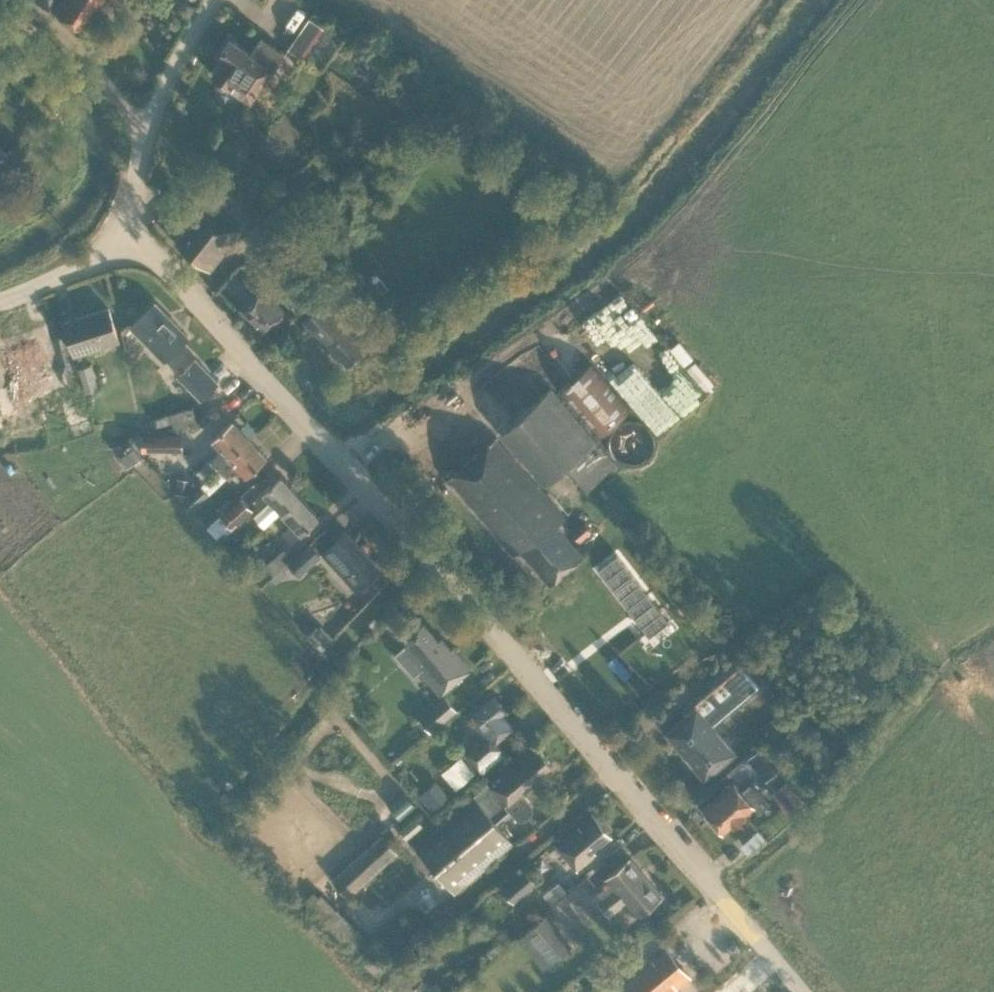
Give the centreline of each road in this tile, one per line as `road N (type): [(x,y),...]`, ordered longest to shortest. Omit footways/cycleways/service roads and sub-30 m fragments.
road 1 (tertiary): [(805,991),(602,752),(139,235)]
road 2 (residential): [(146,134),(65,33),(17,0)]
road 3 (tertiary): [(0,301),(139,235)]
road 4 (unclassified): [(146,134),(214,0)]

